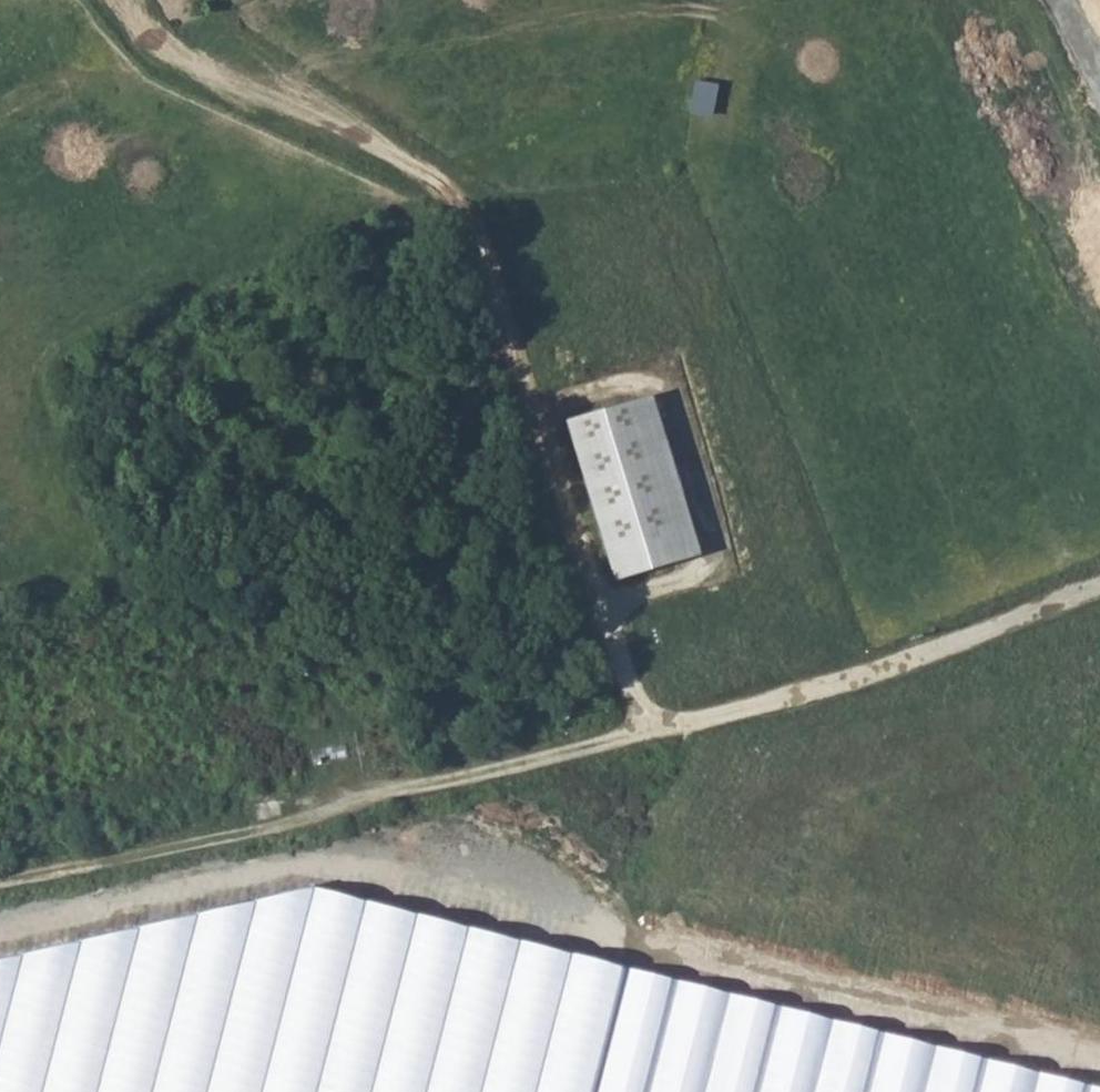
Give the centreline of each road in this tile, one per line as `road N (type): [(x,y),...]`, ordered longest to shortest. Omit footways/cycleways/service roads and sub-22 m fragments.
road 1 (track): [(1099,589),(882,684),(390,789)]
road 2 (track): [(390,789),(361,695),(75,582),(0,581)]
road 3 (track): [(0,879),(390,789)]

